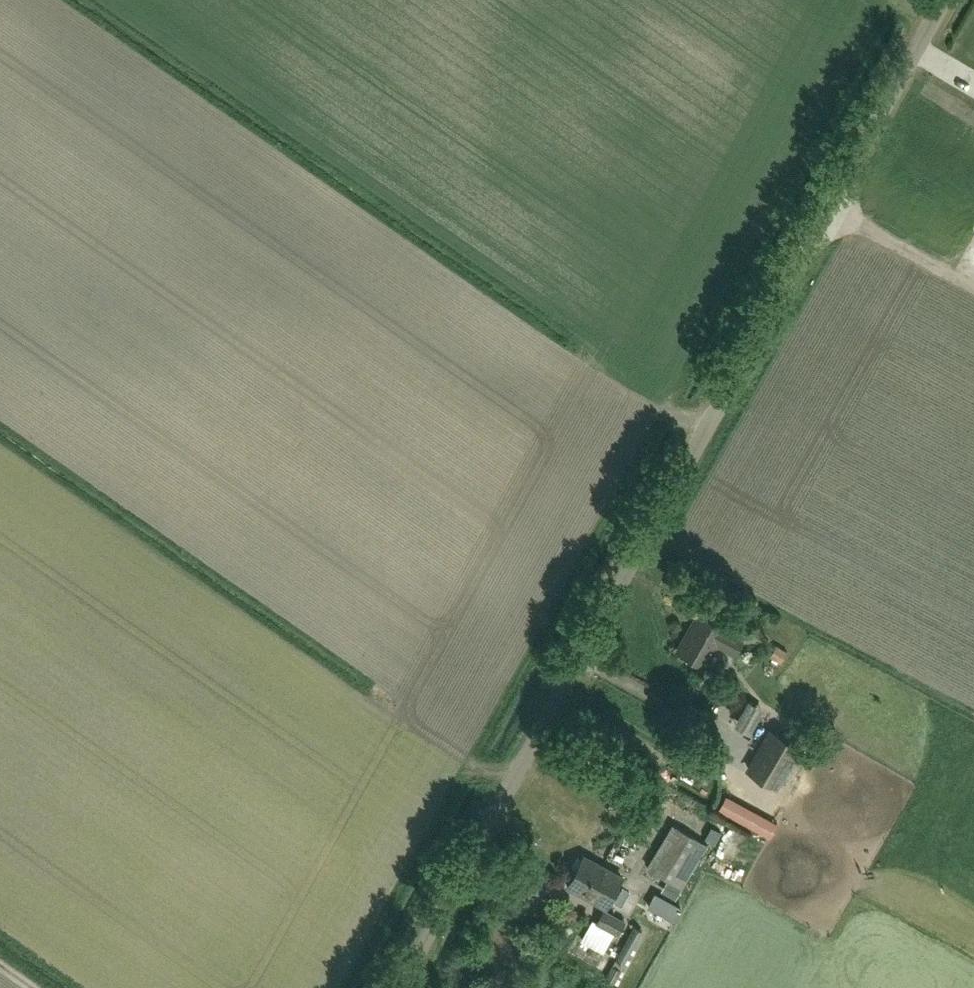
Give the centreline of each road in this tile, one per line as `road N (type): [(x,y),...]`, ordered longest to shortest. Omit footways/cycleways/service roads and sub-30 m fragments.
road 1 (unclassified): [(400,987),(945,0)]

